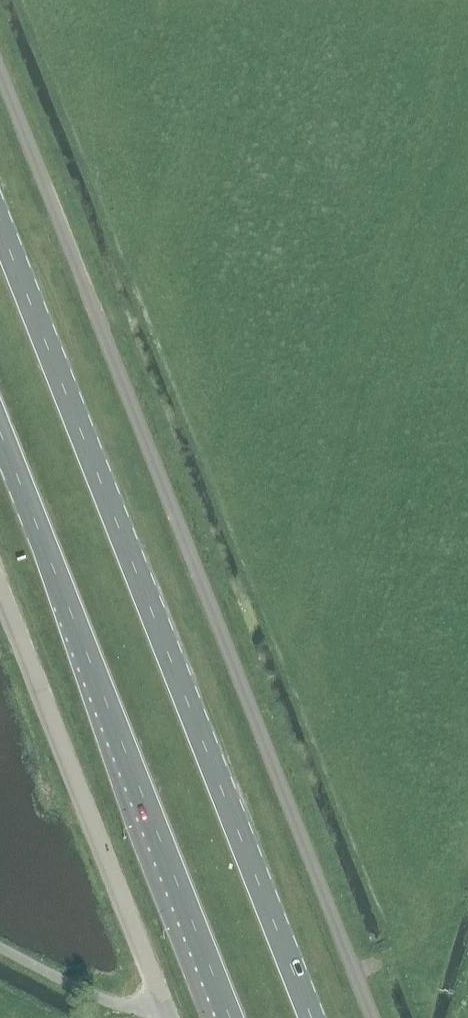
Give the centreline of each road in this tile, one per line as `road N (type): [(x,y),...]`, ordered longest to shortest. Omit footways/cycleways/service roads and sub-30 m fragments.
road 1 (unclassified): [(372,1017),(0,75)]
road 2 (primary): [(311,1017),(0,228)]
road 3 (primary): [(0,436),(229,1017)]
road 4 (unclassified): [(159,999),(0,593)]
road 5 (unclassified): [(159,999),(109,1002),(0,947)]

